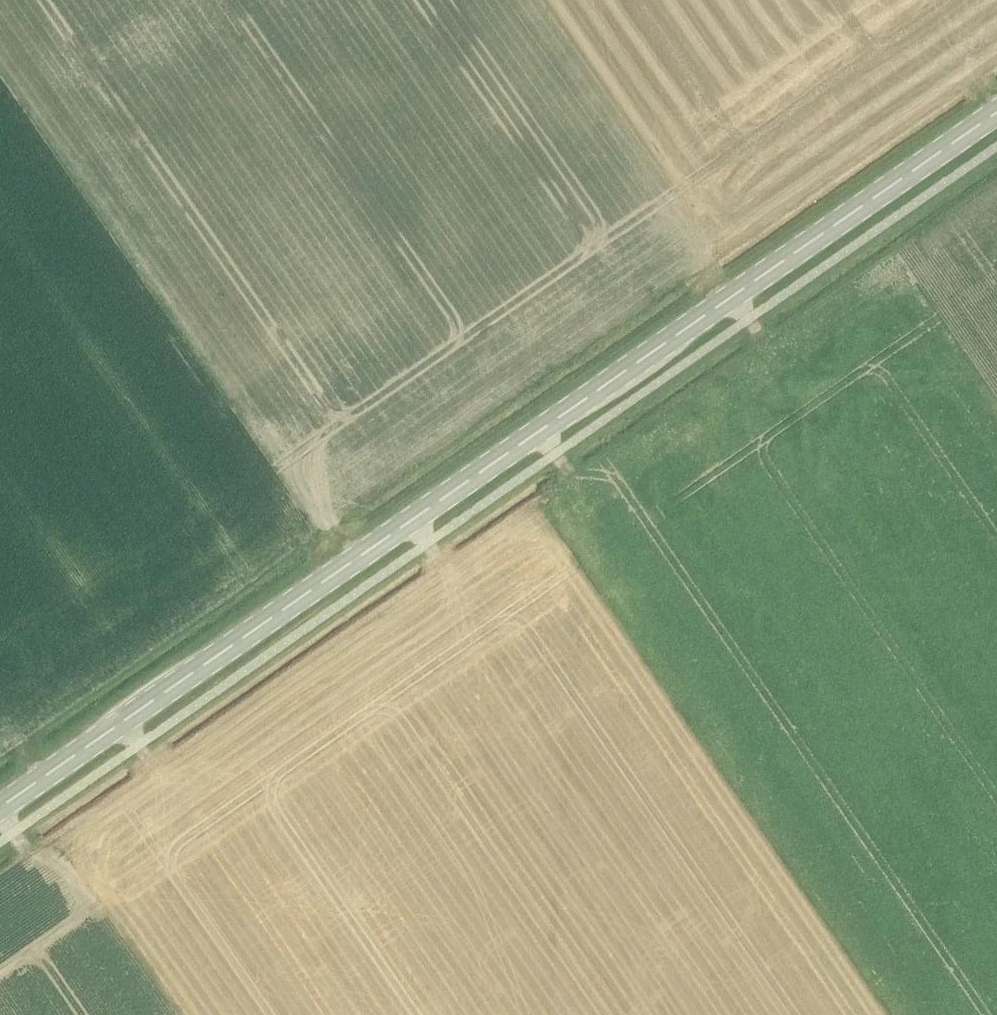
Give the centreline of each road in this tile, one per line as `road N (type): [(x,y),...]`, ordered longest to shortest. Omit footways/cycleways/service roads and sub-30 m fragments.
road 1 (tertiary): [(0,807),(996,112)]

